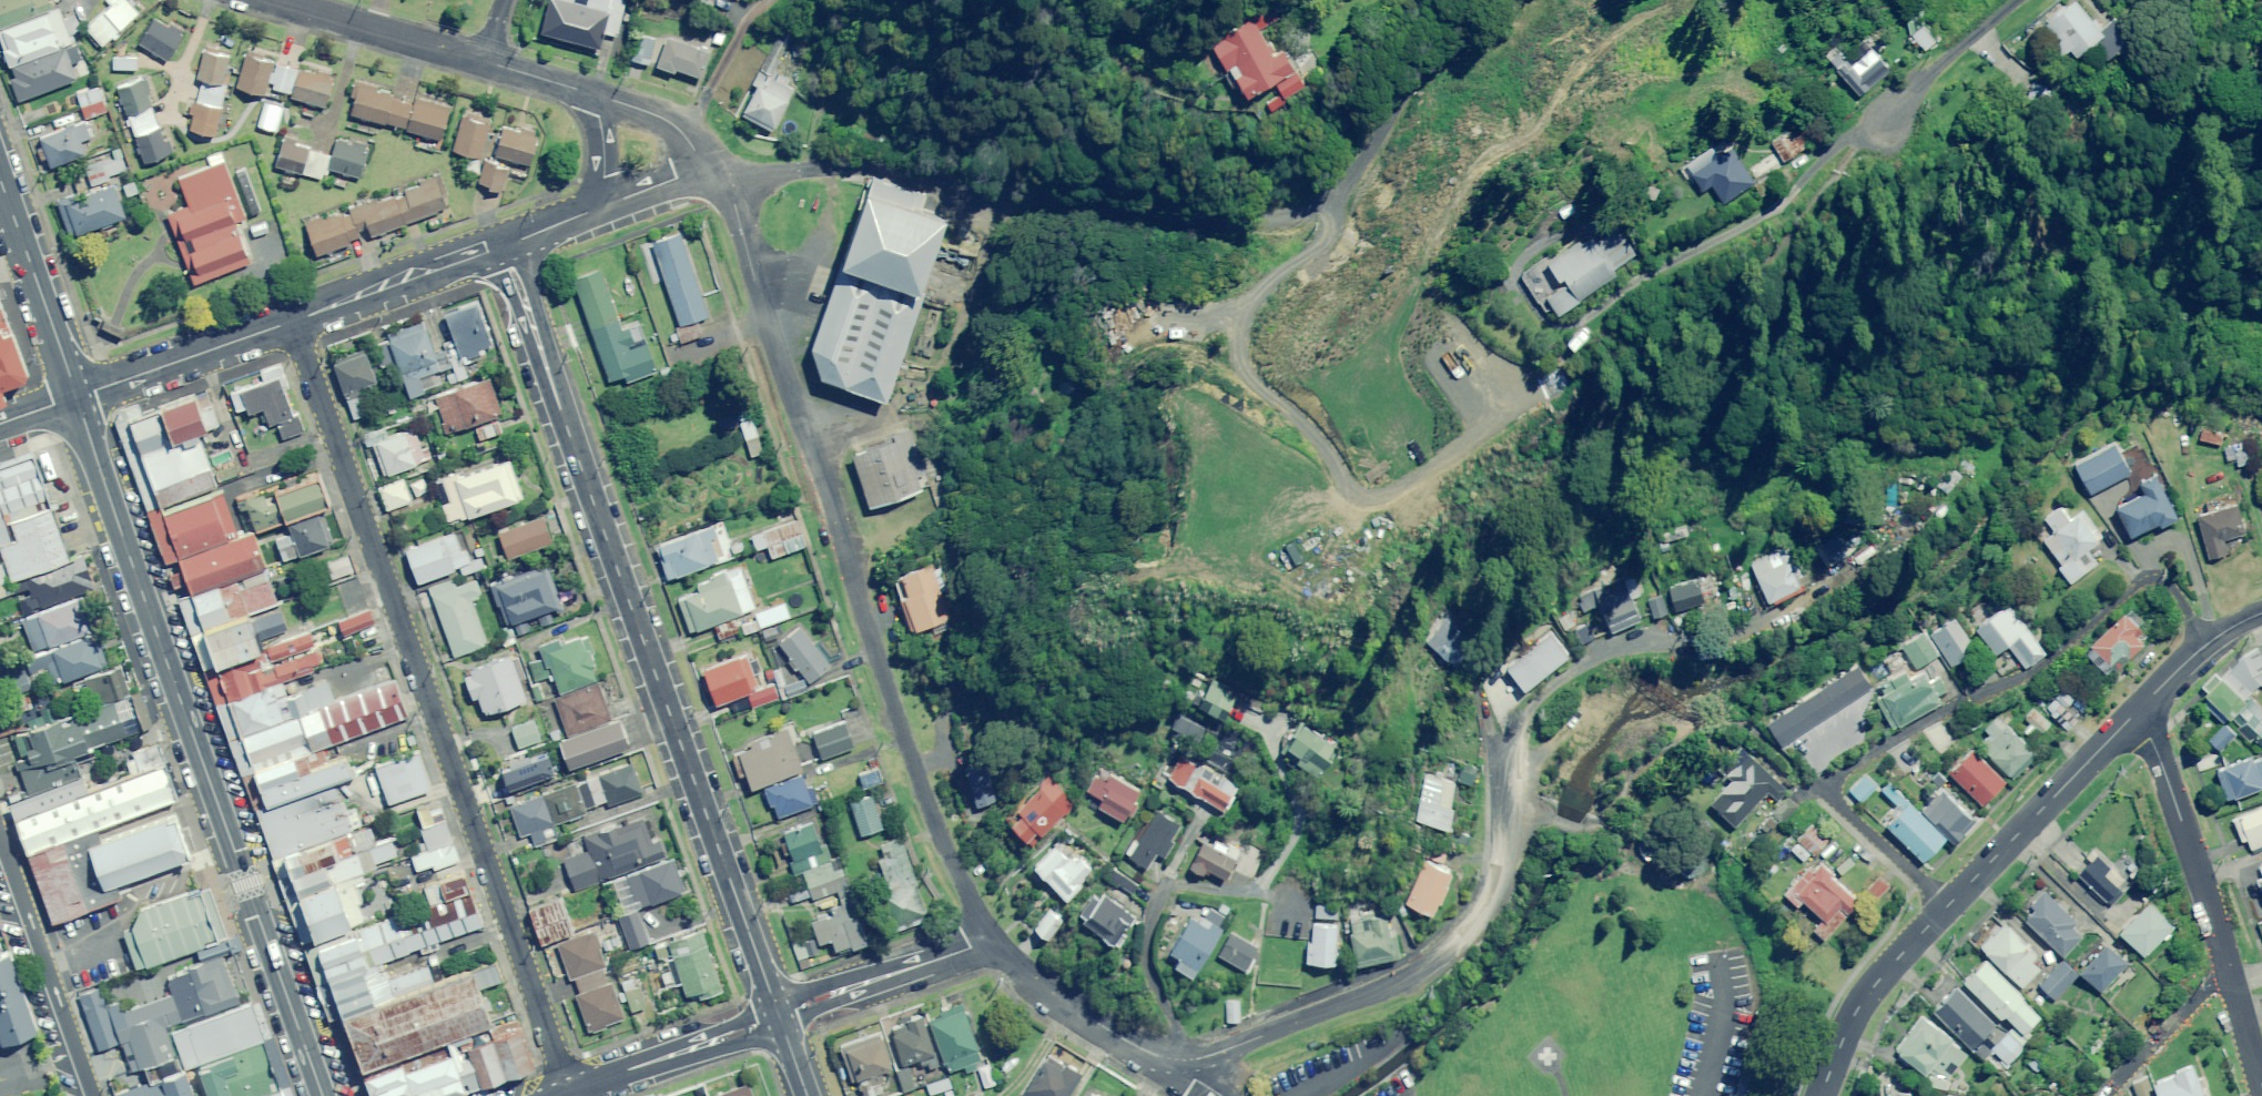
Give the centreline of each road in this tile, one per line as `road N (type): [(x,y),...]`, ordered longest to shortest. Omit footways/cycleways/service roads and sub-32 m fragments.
road 1 (track): [(1860,112),(1713,316),(1637,378),(1441,475),(1007,188)]
road 2 (residential): [(1537,0),(1506,23),(1399,166),(1364,195),(1325,210),(1265,212),(832,167),(714,176)]
road 3 (residential): [(780,1018),(505,247)]
road 4 (unclassified): [(569,1089),(292,321)]
road 5 (residential): [(991,937),(902,723),(735,205),(714,176)]
road 6 (secondary): [(325,1095),(76,396)]
road 7 (residential): [(1948,908),(1834,802),(1829,784),(1844,768),(2051,659),(2150,577),(2168,581),(2209,643)]
road 8 (residential): [(1505,738),(1502,867),(1469,934),(1409,978),(1187,1060)]
road 9 (residential): [(94,1095),(0,835)]
road 10 (residential): [(2132,718),(2166,778),(2230,974)]
road 11 (residential): [(1187,1060),(1150,964),(1149,935),(1168,876),(1208,806)]
road 12 (residential): [(1948,908),(2132,718)]
road 13 (residential): [(1187,1060),(1130,1044),(1018,969),(991,937)]
road 14 (secondary): [(76,396),(0,180)]
road 15 (residential): [(1821,1095),(1864,1000),(1948,908)]
road 16 (residential): [(292,321),(76,396)]
road 17 (residential): [(991,937),(780,1018)]
road 18 (residential): [(505,247),(292,321)]
road 19 (residential): [(268,0),(484,59)]
road 20 (residential): [(780,1018),(569,1089)]
road 21 (residential): [(1995,0),(1860,112)]
road 22 (residential): [(2230,974),(2107,1095)]
road 23 (residential): [(594,95),(665,121),(714,176)]
road 24 (residential): [(714,176),(677,179),(597,209)]

